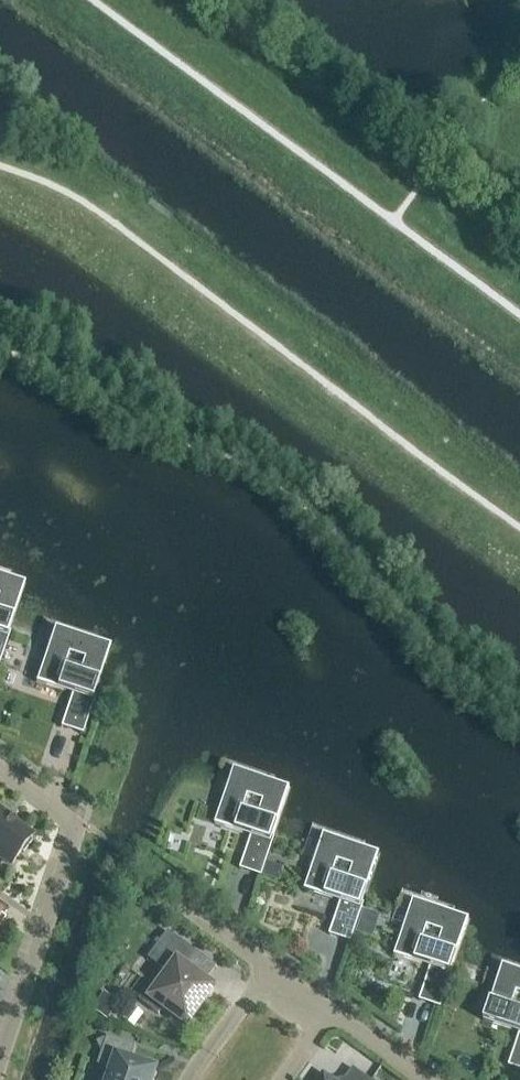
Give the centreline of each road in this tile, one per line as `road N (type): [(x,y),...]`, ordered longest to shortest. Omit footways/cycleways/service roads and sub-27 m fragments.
road 1 (residential): [(0,1073),(83,837),(65,812),(0,766)]
road 2 (residential): [(271,968),(158,890)]
road 3 (residential): [(271,968),(200,1079)]

